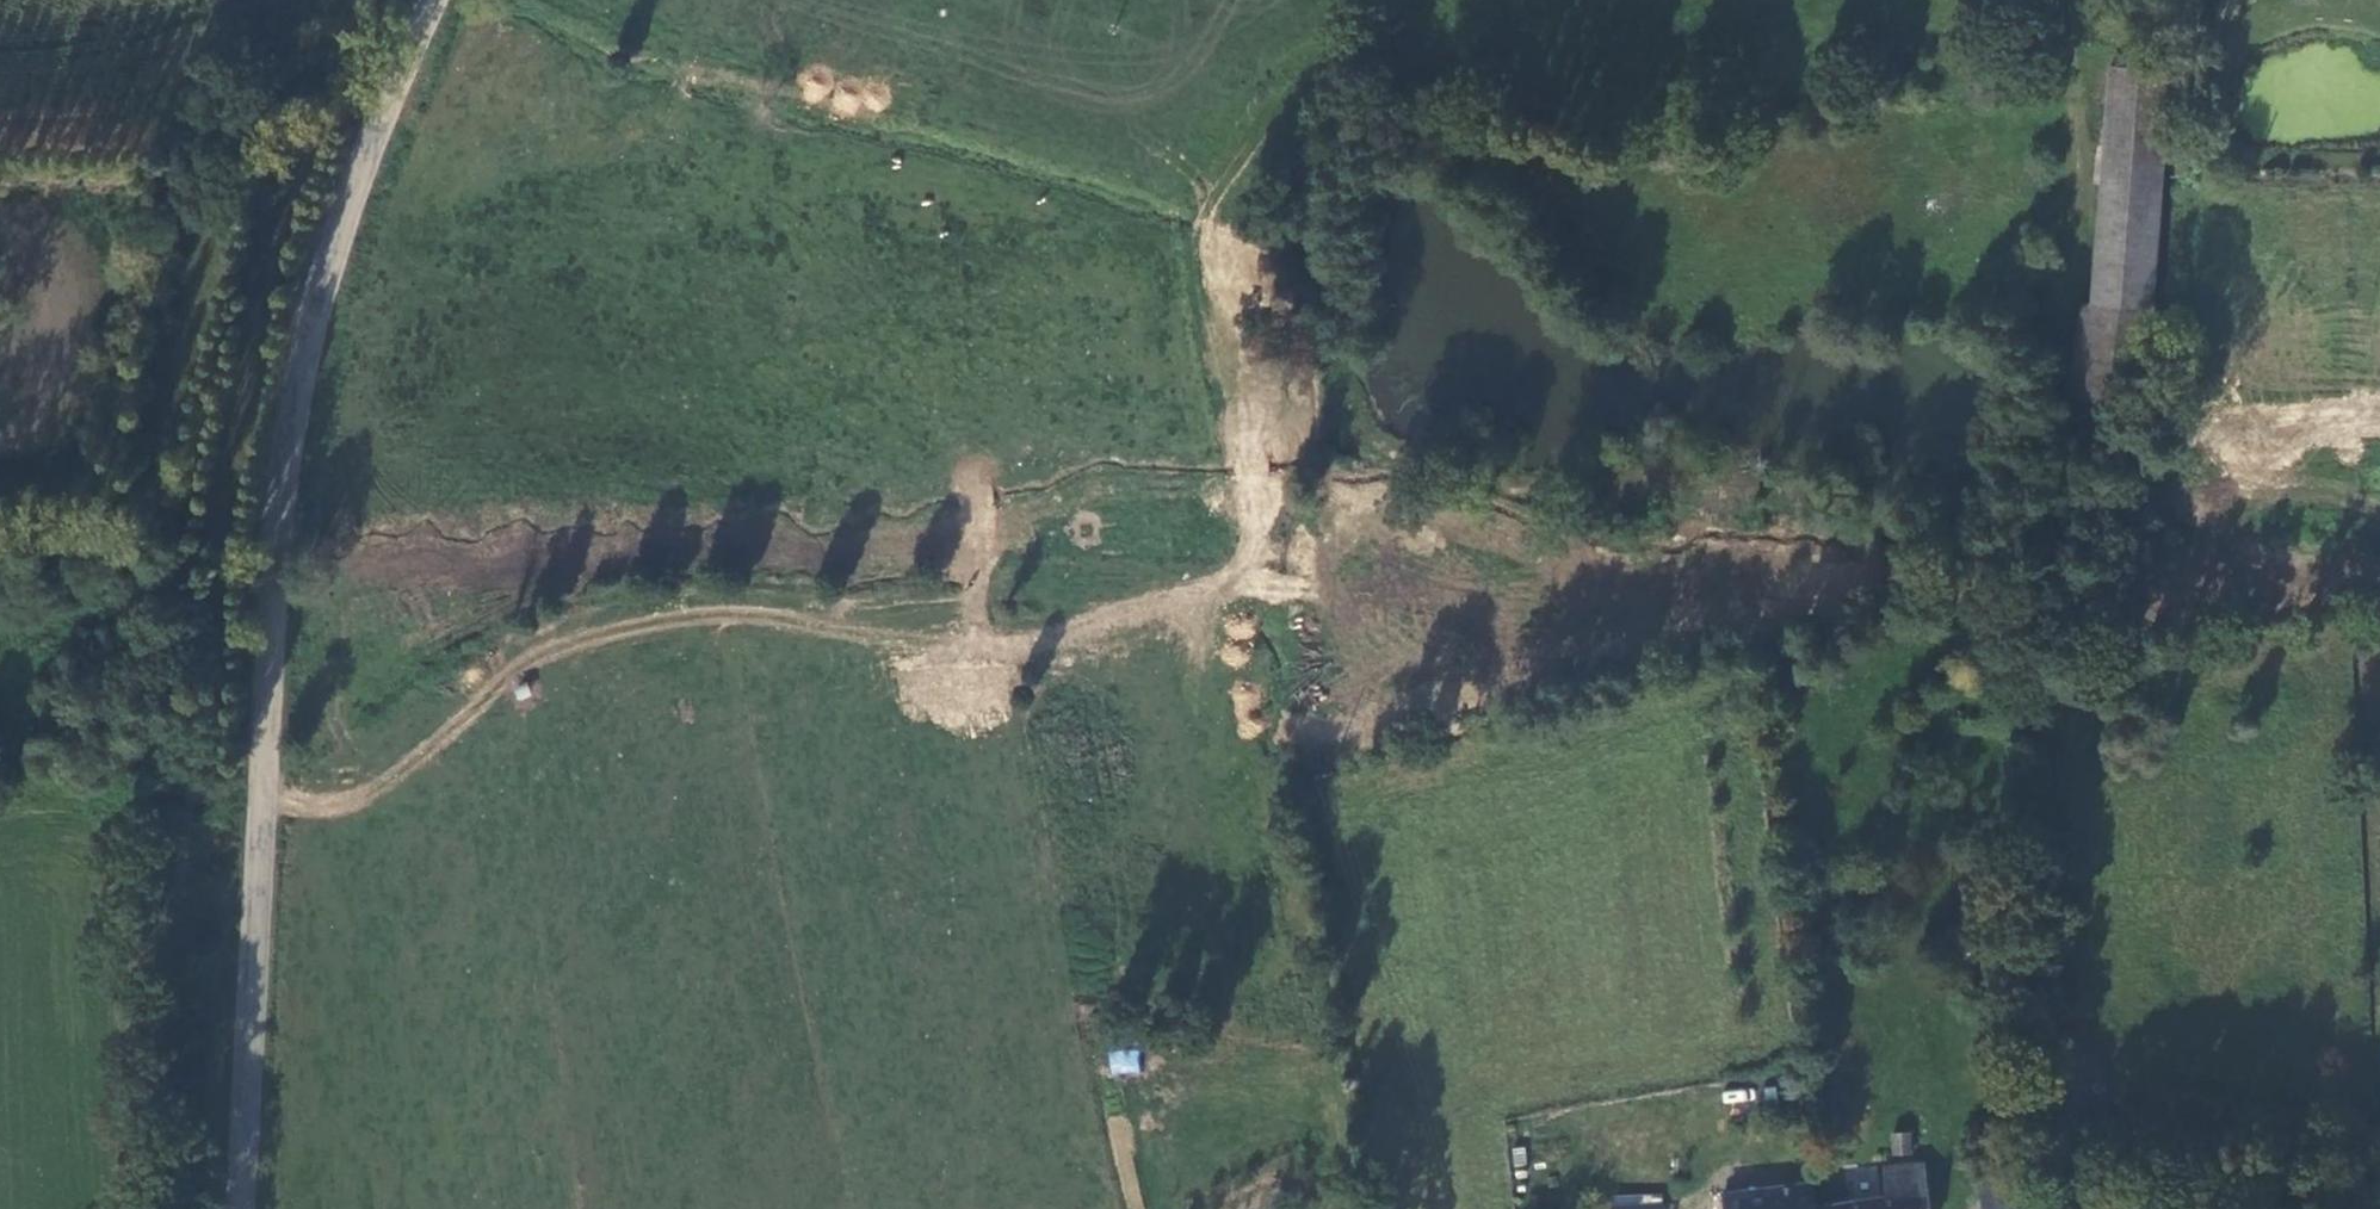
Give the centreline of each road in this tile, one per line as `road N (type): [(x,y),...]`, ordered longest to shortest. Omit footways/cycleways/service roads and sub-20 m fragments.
road 1 (unclassified): [(431,0),(377,117),(329,263),(299,394),(277,558),(251,894),(241,1208)]

